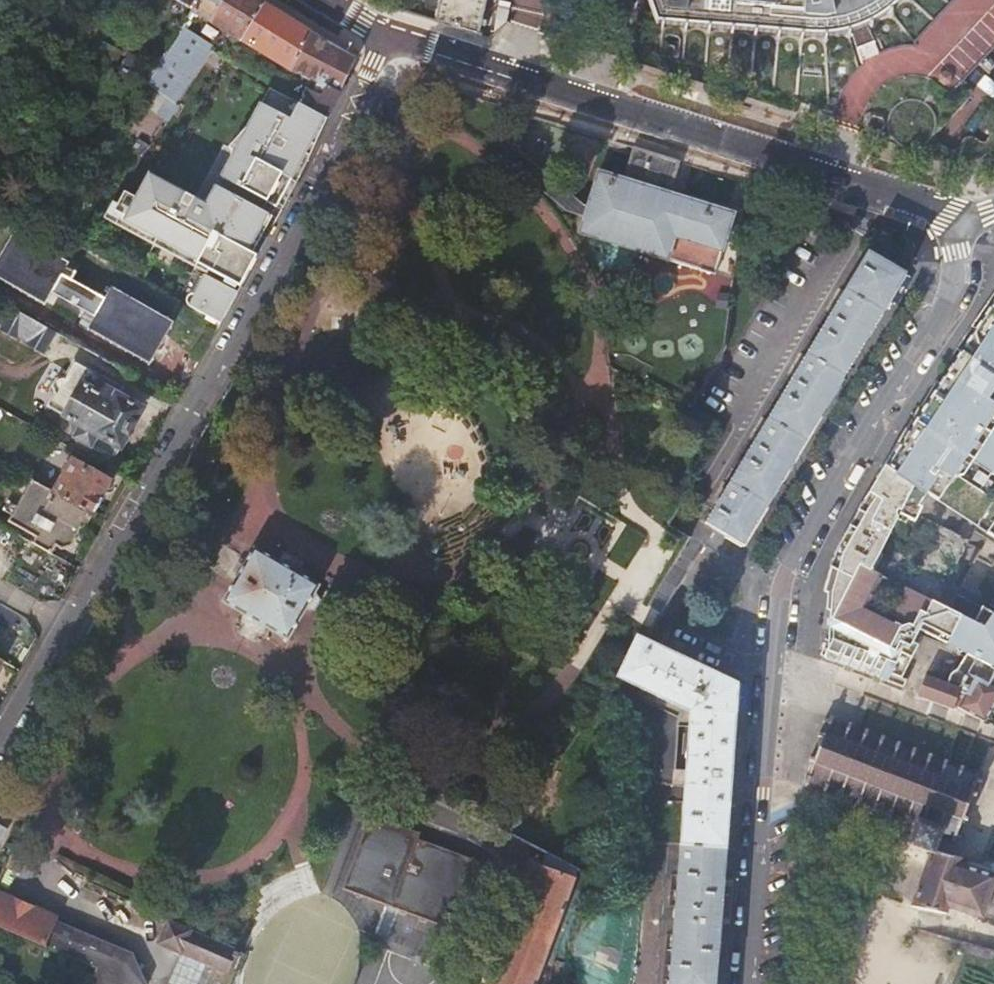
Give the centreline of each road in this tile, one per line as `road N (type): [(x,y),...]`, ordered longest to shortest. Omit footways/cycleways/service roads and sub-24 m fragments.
road 1 (tertiary): [(967,224),(957,243),(953,291),(784,582),(748,983)]
road 2 (residential): [(0,736),(55,640),(90,600),(253,320),(334,166),(385,34)]
road 3 (residential): [(385,34),(967,224)]

